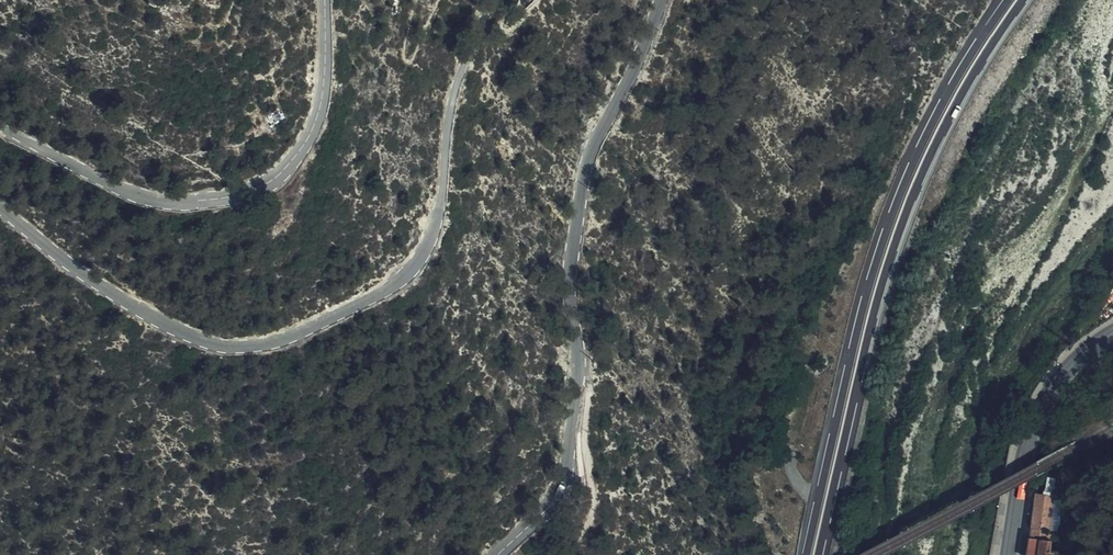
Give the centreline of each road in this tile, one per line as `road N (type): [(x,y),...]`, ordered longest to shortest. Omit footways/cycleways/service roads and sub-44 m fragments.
road 1 (tertiary): [(495,0),(448,106),(439,220),(424,253),(383,294),(275,343),(203,340),(149,314),(0,207)]
road 2 (tertiary): [(497,554),(558,492),(565,472),(578,365),(578,217),(590,158),(659,0)]
road 3 (primary): [(819,554),(891,258),(955,109),(1025,0)]
road 4 (primary): [(1008,0),(944,100),(880,249),(807,554)]
road 5 (tertiary): [(0,123),(134,191),(181,202),(230,197),(275,180),(318,109),(323,0)]
road 6 (tertiary): [(1112,332),(1051,389),(1028,443),(1006,554)]
road 7 (track): [(568,554),(594,513),(596,487),(592,376),(578,365)]

